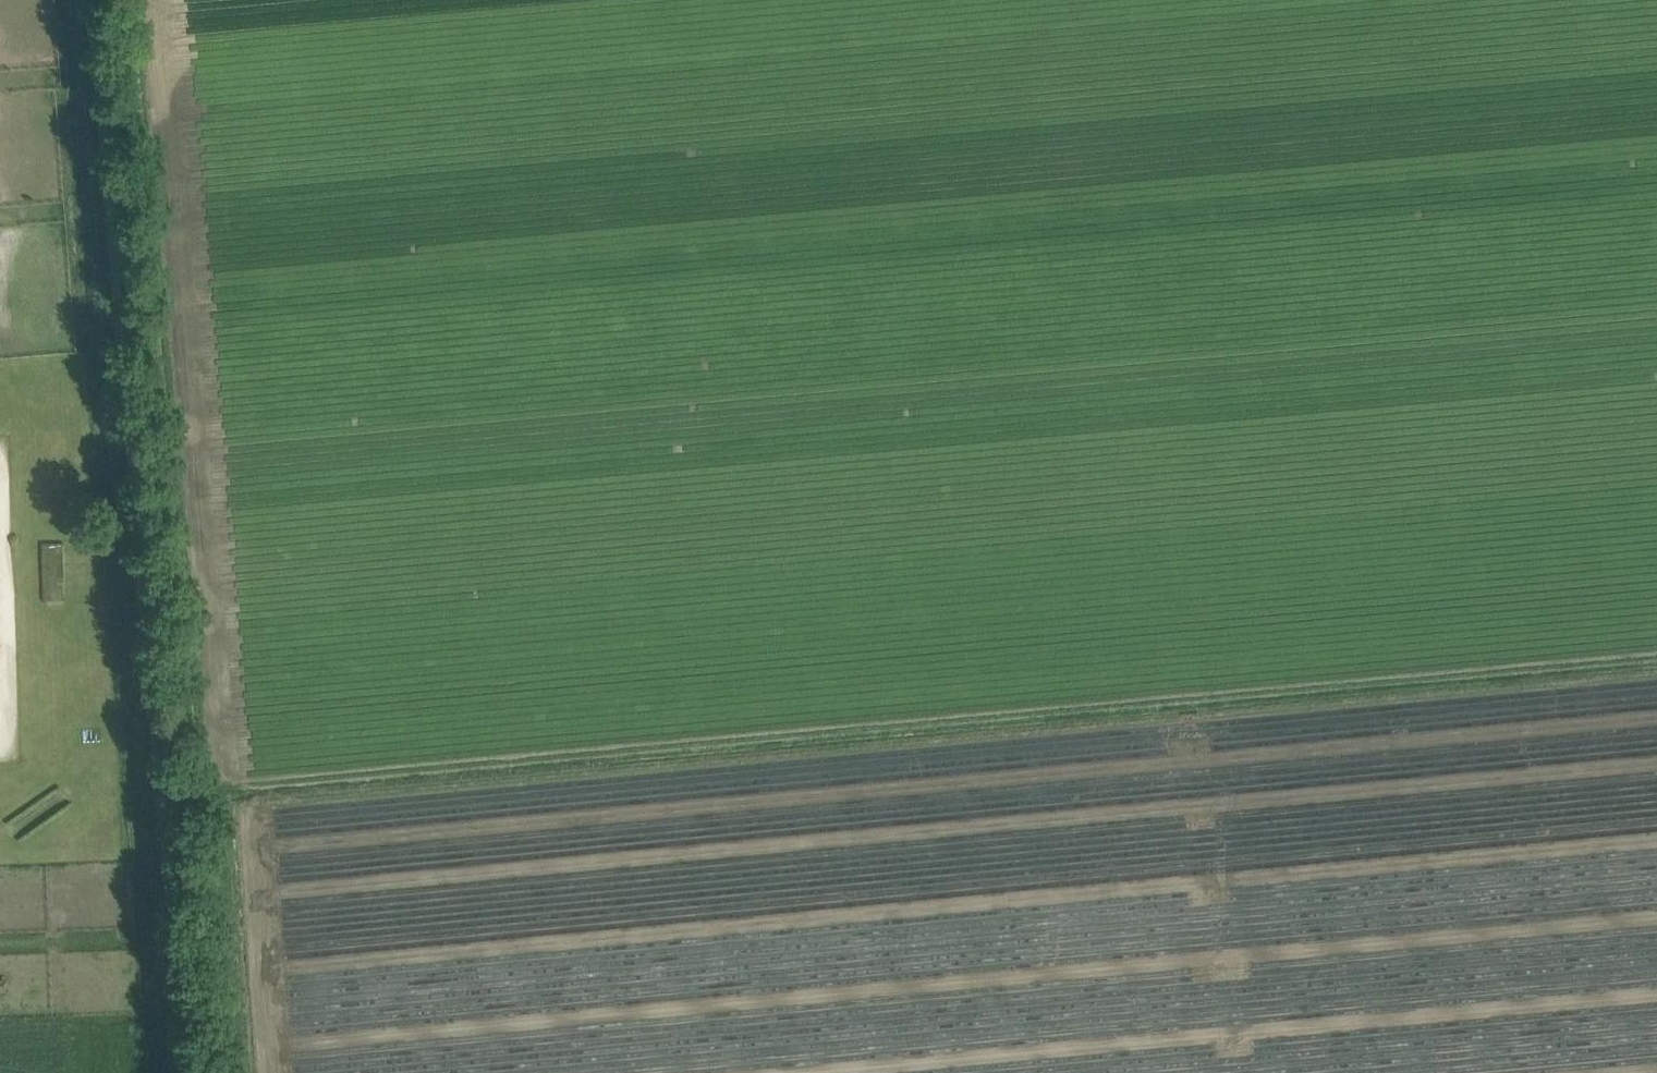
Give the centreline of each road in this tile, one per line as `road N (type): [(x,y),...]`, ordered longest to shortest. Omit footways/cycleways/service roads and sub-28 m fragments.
road 1 (track): [(194,1072),(89,0)]

